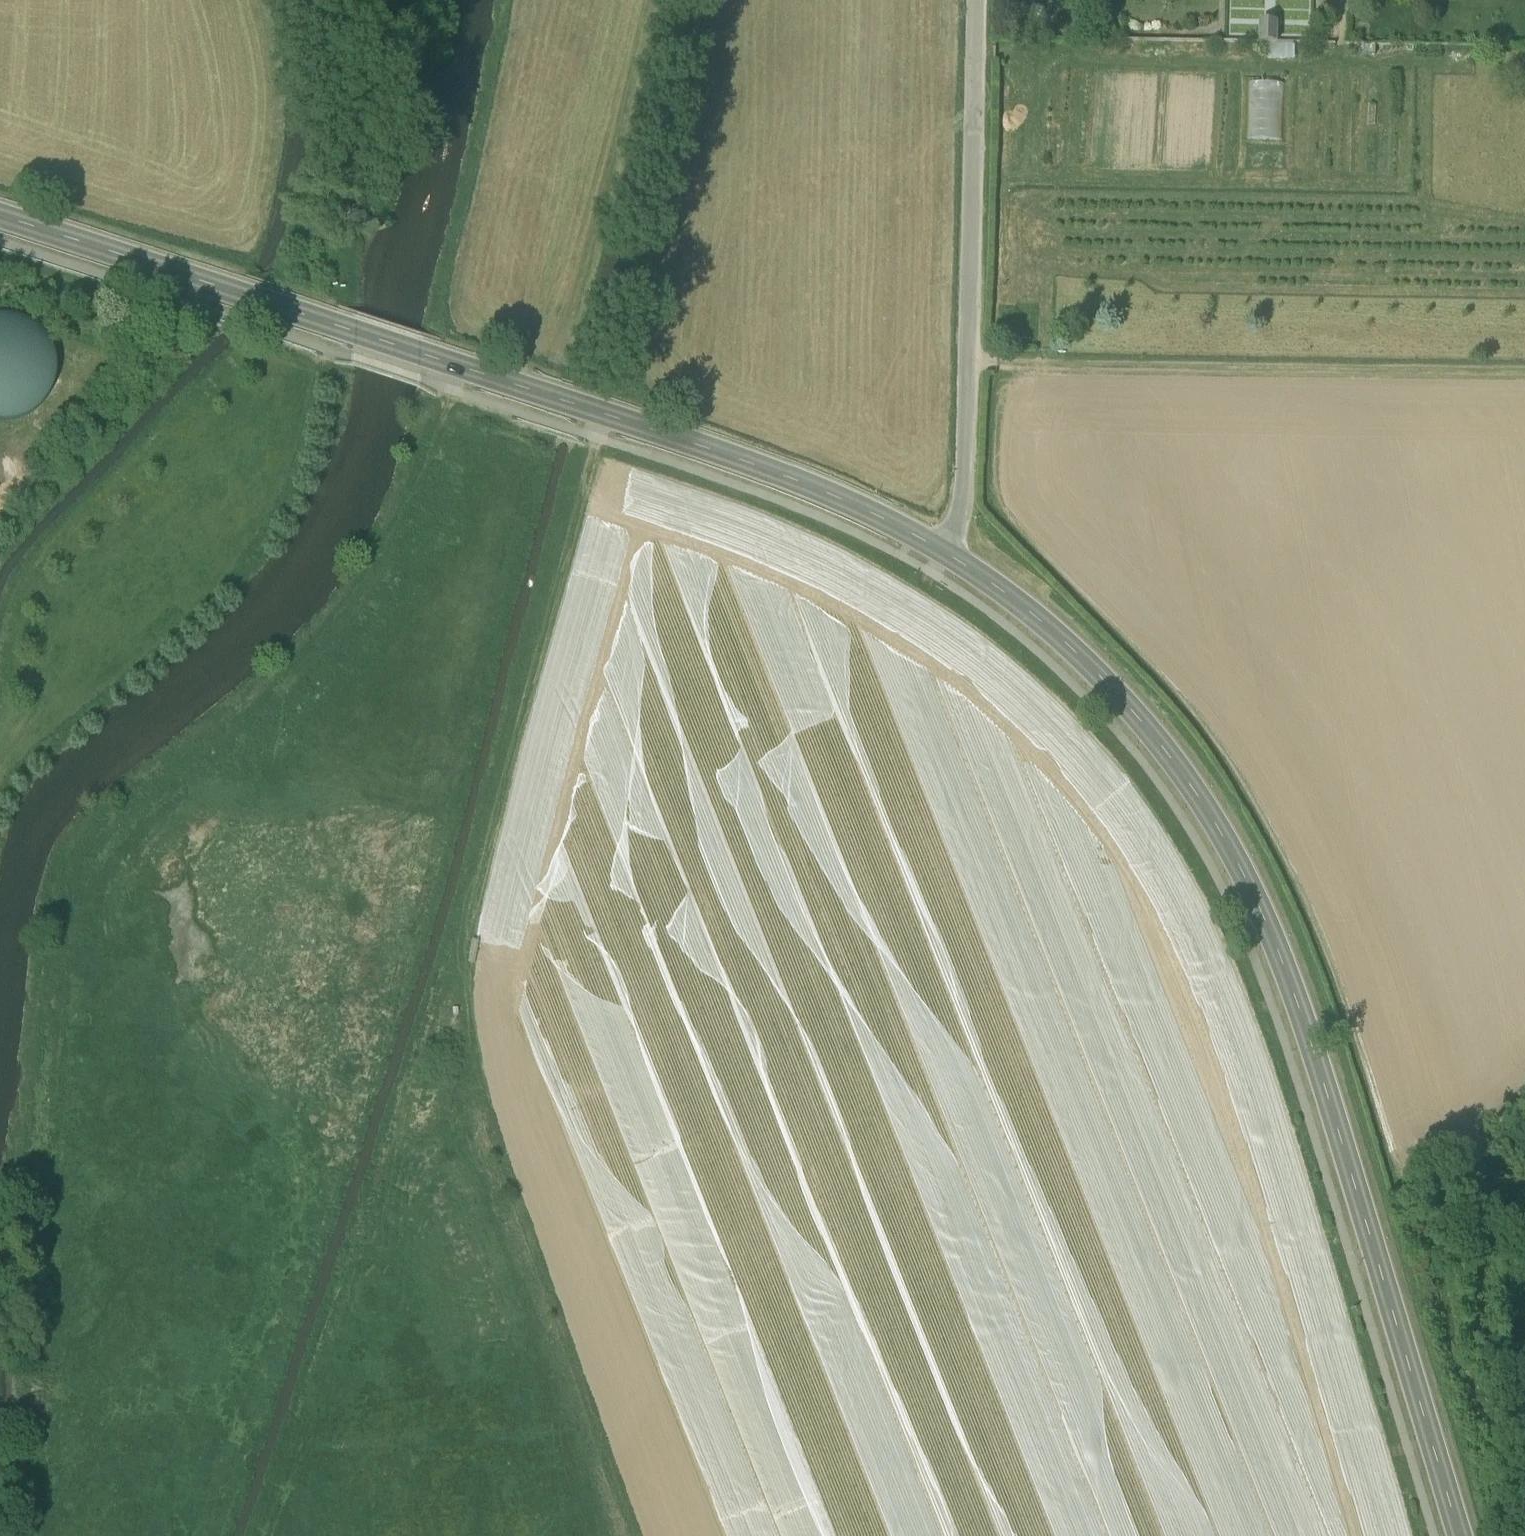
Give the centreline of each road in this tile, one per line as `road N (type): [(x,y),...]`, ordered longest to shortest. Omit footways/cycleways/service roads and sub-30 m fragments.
road 1 (tertiary): [(946,553),(1042,621),(1115,688),(1212,809),(1292,979),(1384,1269),(1456,1535)]
road 2 (tertiary): [(0,217),(778,474),(946,553)]
road 3 (residential): [(980,0),(961,522),(946,553)]
road 4 (track): [(969,373),(1524,382)]

